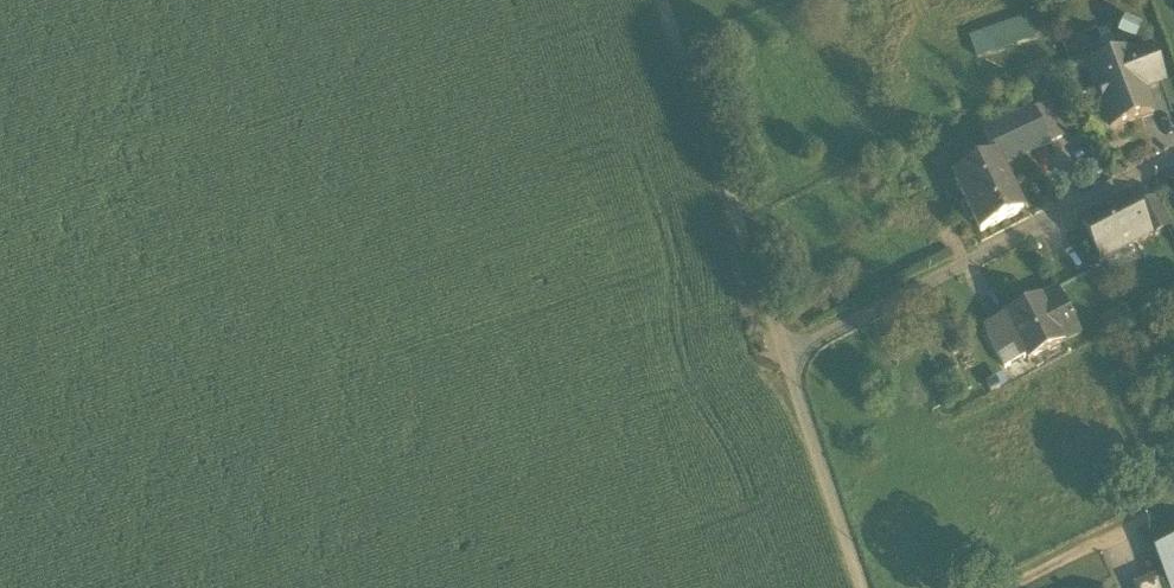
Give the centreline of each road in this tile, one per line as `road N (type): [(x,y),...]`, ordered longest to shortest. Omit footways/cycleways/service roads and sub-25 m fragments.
road 1 (residential): [(1173,157),(784,358)]
road 2 (track): [(784,358),(661,0)]
road 3 (unclassified): [(861,587),(784,358)]

